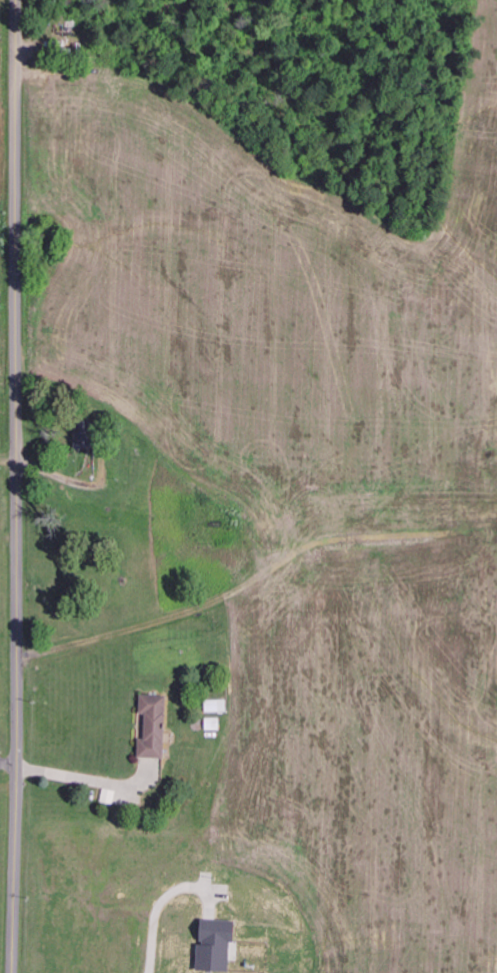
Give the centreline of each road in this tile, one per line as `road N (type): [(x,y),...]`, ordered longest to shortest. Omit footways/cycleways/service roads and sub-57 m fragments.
road 1 (secondary): [(12,972),(15,0)]

